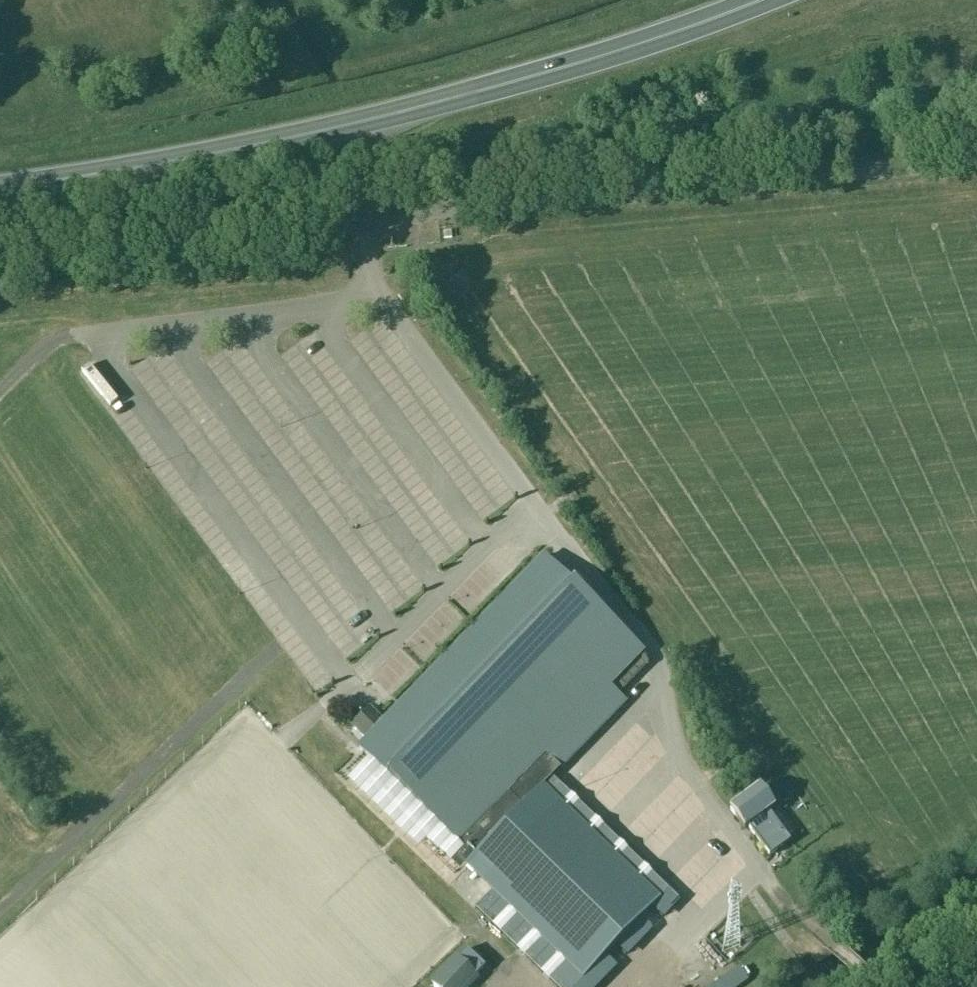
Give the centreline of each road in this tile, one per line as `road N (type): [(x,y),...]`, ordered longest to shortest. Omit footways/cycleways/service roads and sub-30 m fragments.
road 1 (unclassified): [(0,246),(976,159)]
road 2 (trunk): [(0,188),(393,113),(606,54),(759,0)]
road 3 (track): [(758,867),(877,986)]

